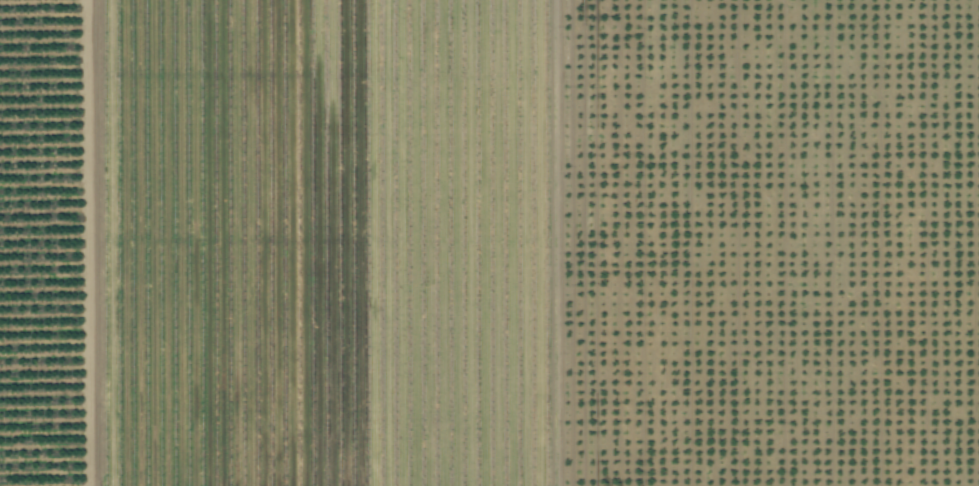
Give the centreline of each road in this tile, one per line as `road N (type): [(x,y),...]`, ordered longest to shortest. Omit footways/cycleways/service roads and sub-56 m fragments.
road 1 (track): [(89,485),(86,0)]

